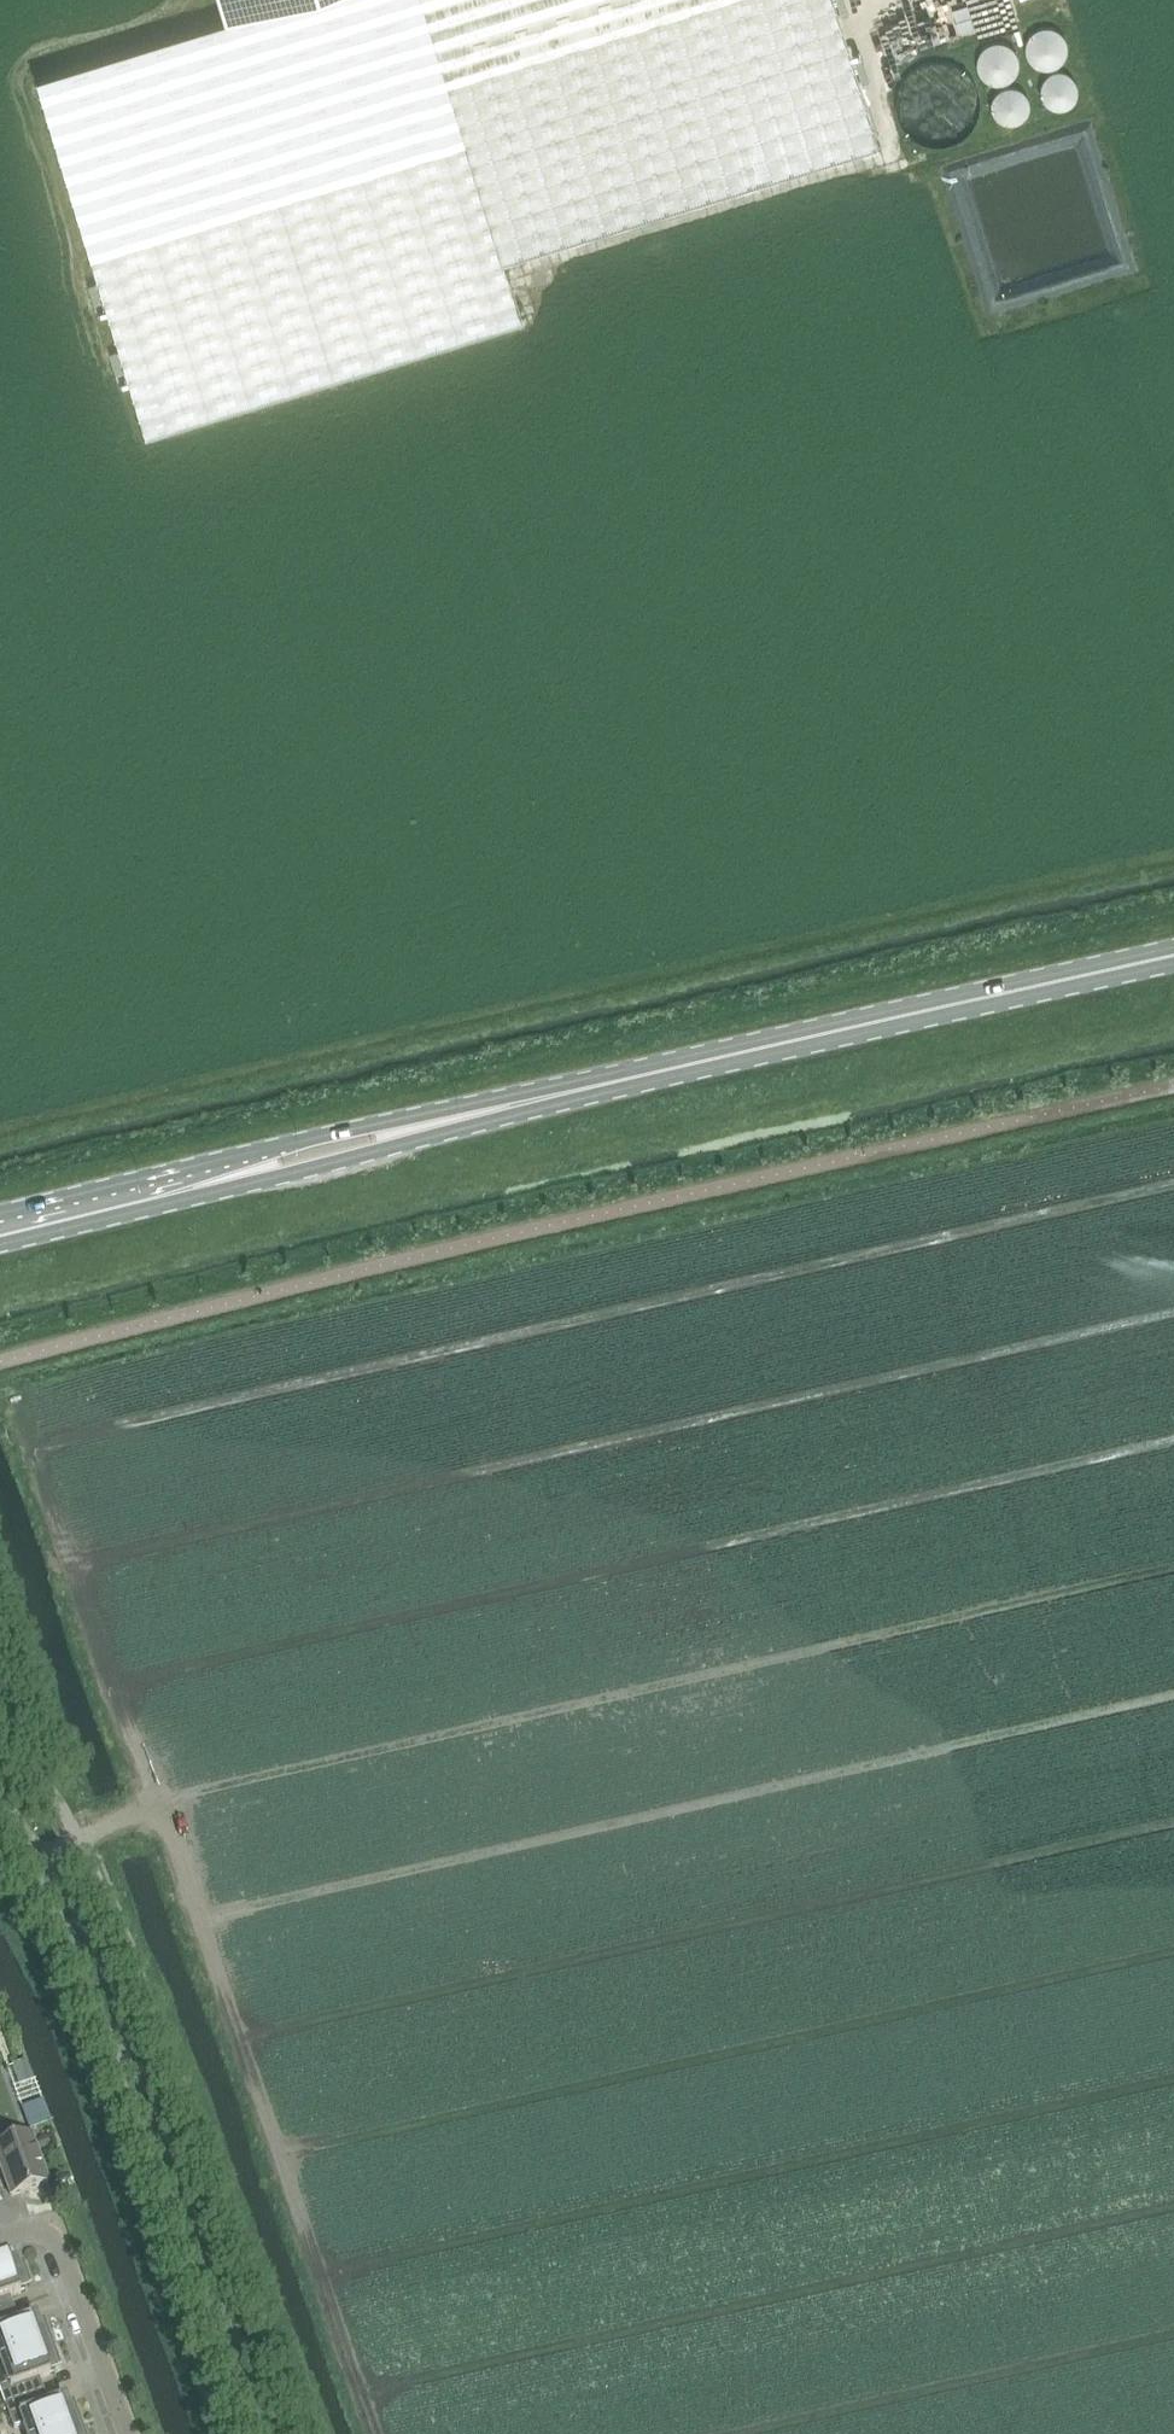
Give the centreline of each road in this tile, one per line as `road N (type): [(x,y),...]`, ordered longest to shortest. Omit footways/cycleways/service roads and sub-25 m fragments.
road 1 (secondary): [(1173,957),(0,1231)]
road 2 (tertiary): [(264,2433),(93,1978),(0,1811)]
road 3 (residential): [(132,2433),(59,2241),(49,2232),(0,2238)]

